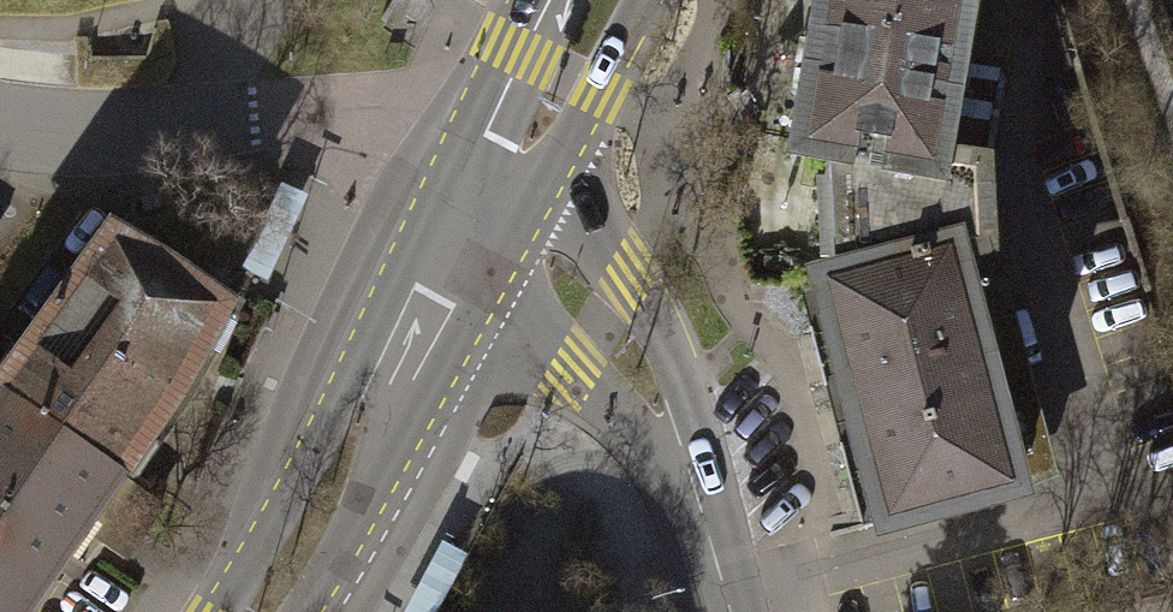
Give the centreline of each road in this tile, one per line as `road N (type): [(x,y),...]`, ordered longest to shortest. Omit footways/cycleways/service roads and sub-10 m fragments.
road 1 (residential): [(494,194),(345,137),(219,118),(111,134),(0,127)]
road 2 (tertiary): [(494,194),(606,324),(656,407),(697,501),(731,611)]
road 3 (primary): [(254,611),(494,194)]
road 4 (primary): [(494,194),(597,93),(645,0)]
road 5 (primary): [(548,0),(520,54),(494,194)]

